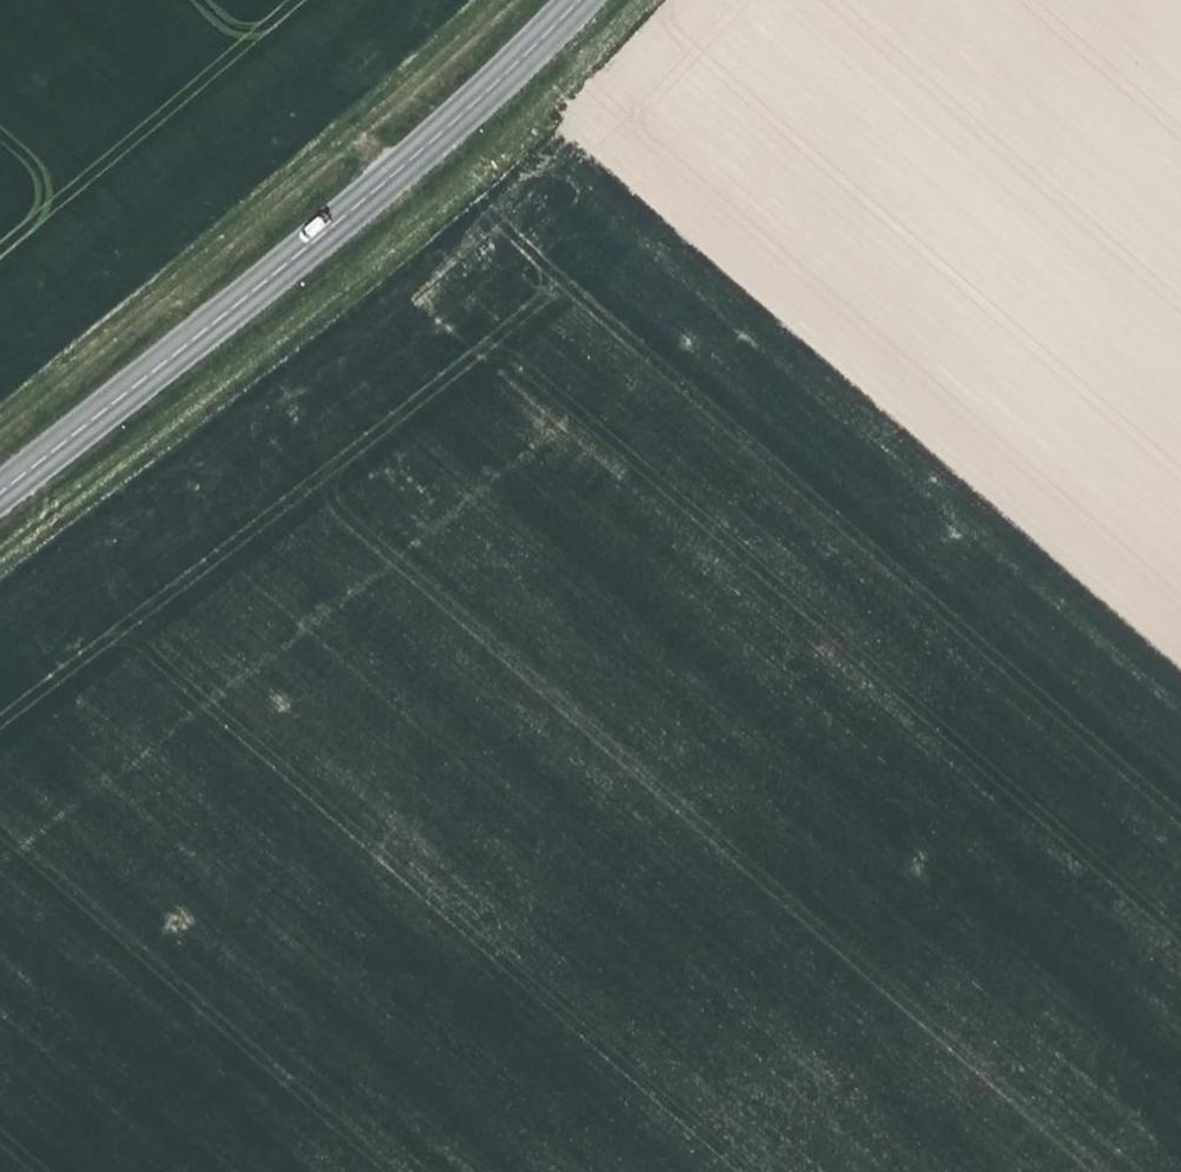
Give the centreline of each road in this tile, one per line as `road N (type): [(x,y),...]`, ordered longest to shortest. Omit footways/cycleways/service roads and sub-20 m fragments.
road 1 (track): [(0,550),(544,119),(652,0)]
road 2 (secondary): [(0,491),(376,188),(577,0)]
road 3 (track): [(500,0),(307,171),(0,421)]

